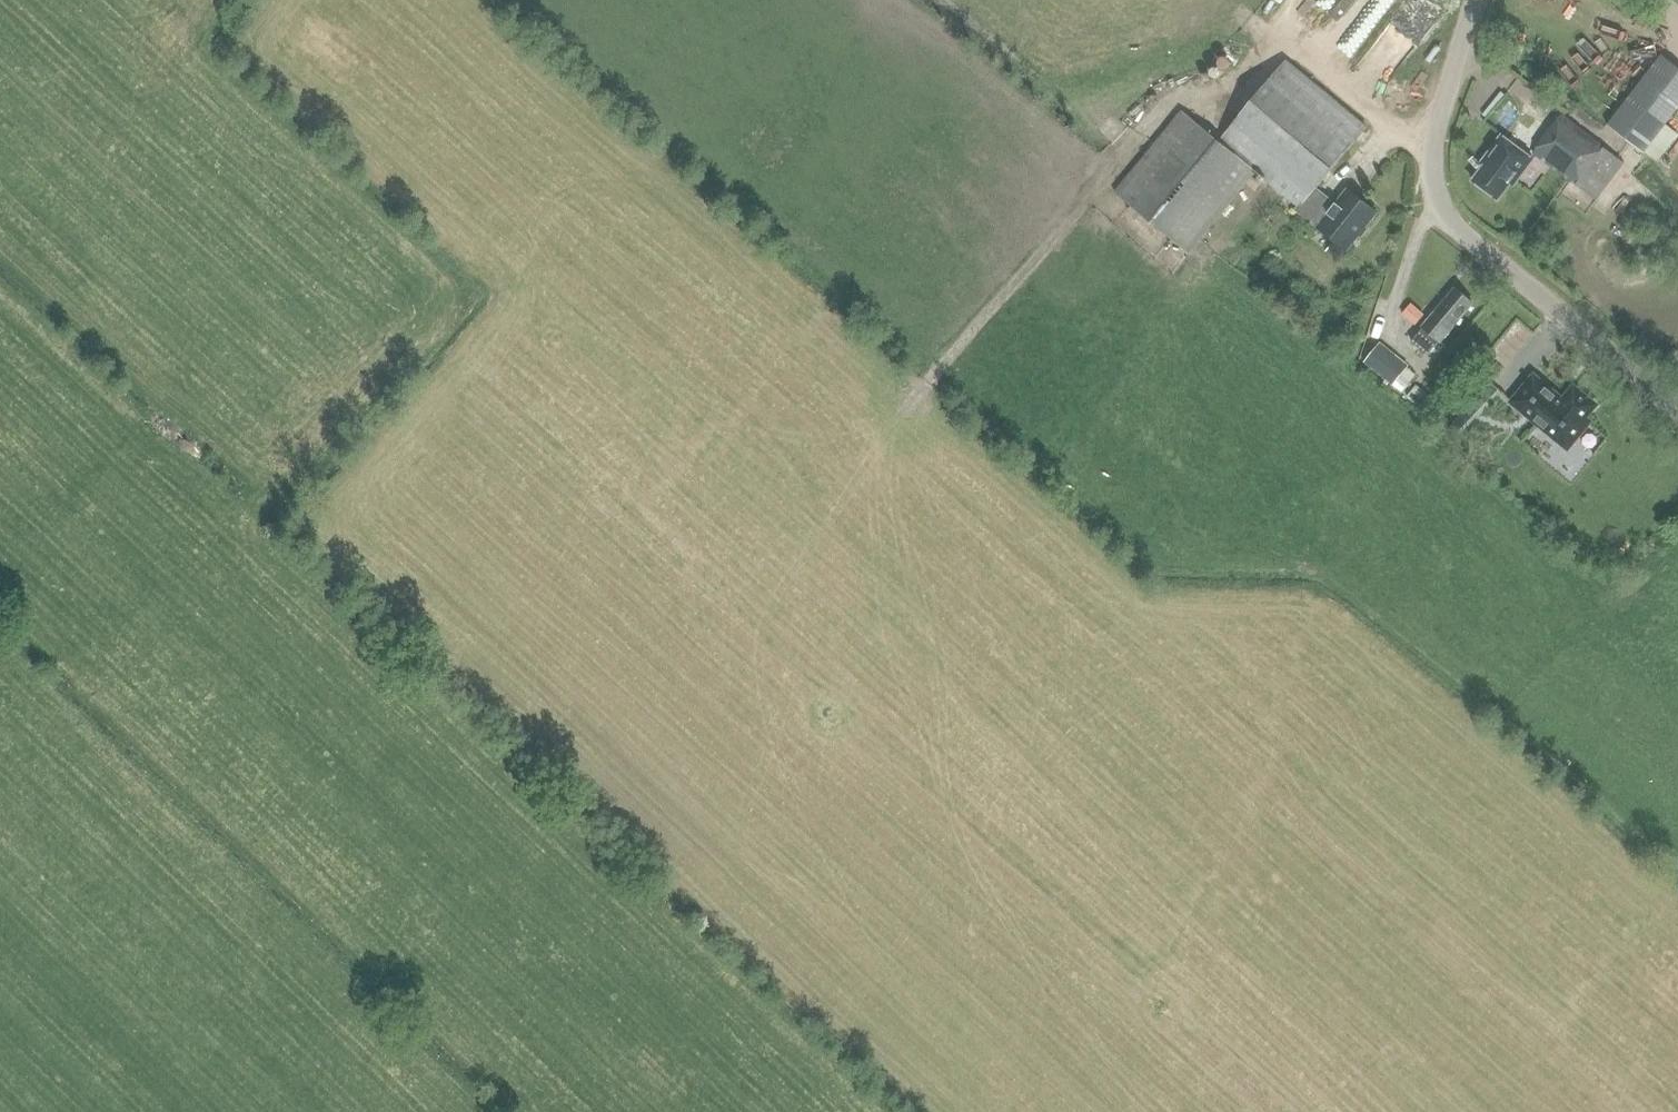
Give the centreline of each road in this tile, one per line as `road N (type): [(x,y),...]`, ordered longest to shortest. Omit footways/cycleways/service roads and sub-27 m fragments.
road 1 (tertiary): [(1677,411),(1473,239),(1446,207),(1437,176),(1442,110),(1474,0)]

